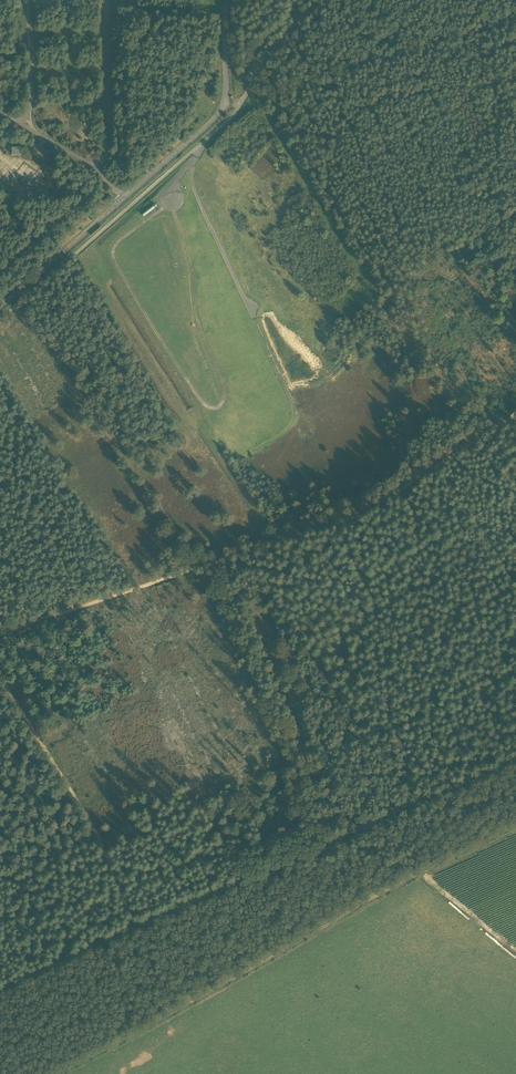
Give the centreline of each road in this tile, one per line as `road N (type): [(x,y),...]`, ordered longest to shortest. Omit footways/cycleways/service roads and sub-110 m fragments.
road 1 (track): [(48,1073),(515,825)]
road 2 (track): [(166,208),(112,254),(164,345),(212,409),(225,390),(198,323),(173,210)]
road 3 (track): [(142,925),(515,761)]
road 4 (track): [(200,568),(365,513),(515,415)]
road 5 (track): [(19,303),(200,568)]
road 6 (track): [(203,143),(191,167),(193,188),(293,404)]
road 7 (track): [(0,677),(142,925)]
road 8 (track): [(19,303),(203,143)]
road 9 (track): [(0,634),(200,568)]
road 10 (track): [(0,990),(142,925)]
road 11 (track): [(239,107),(322,0)]

